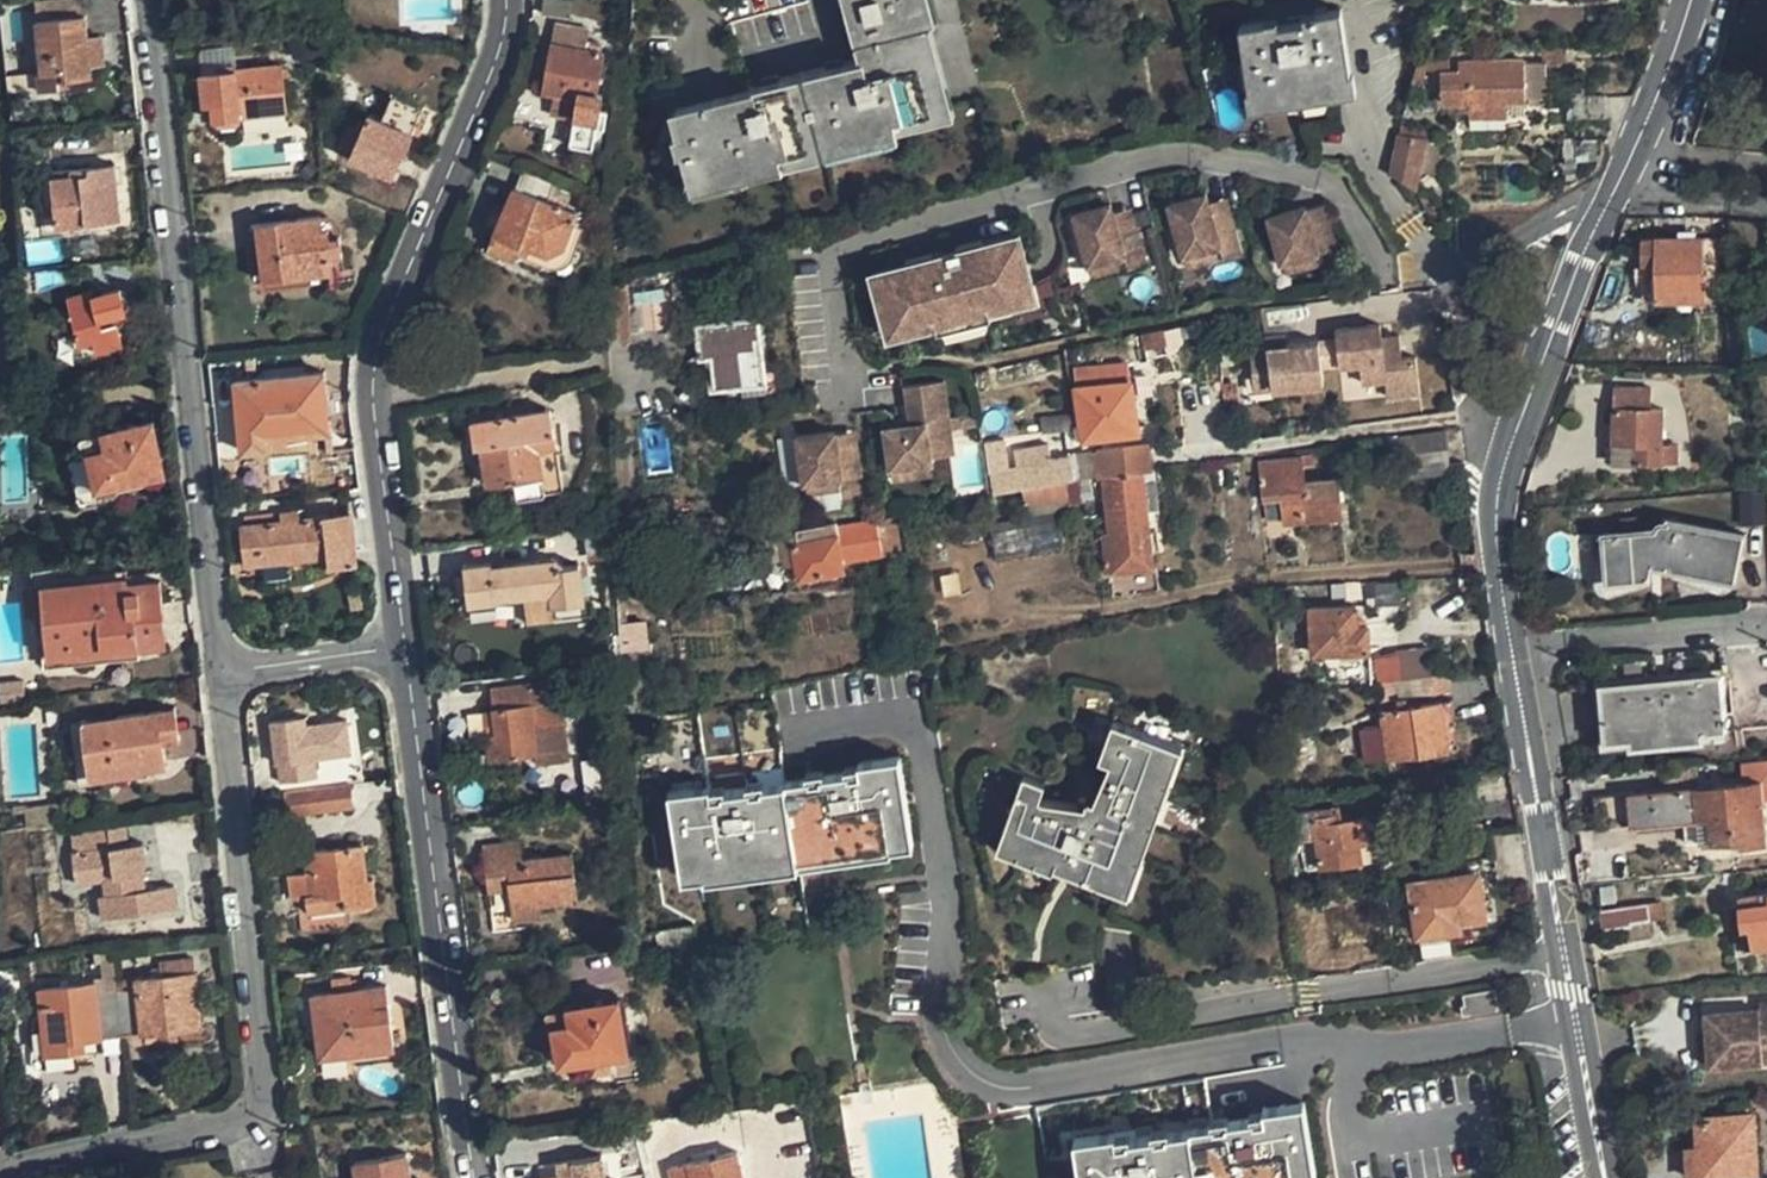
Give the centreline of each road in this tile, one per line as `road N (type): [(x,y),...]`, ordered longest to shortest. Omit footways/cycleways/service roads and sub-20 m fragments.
road 1 (residential): [(224,675),(265,1127),(0,1171)]
road 2 (unclassified): [(1689,0),(1639,143),(1572,282),(1516,434),(1498,498),(1497,545),(1512,647)]
road 3 (residential): [(145,0),(224,675)]
road 4 (residential): [(404,649),(375,400),(382,330),(510,24),(509,0)]
road 5 (unclassified): [(1512,647),(1602,1177)]
road 6 (residential): [(404,649),(469,1177)]
road 7 (residential): [(1512,647),(1766,625)]
road 8 (residential): [(224,675),(404,649)]

